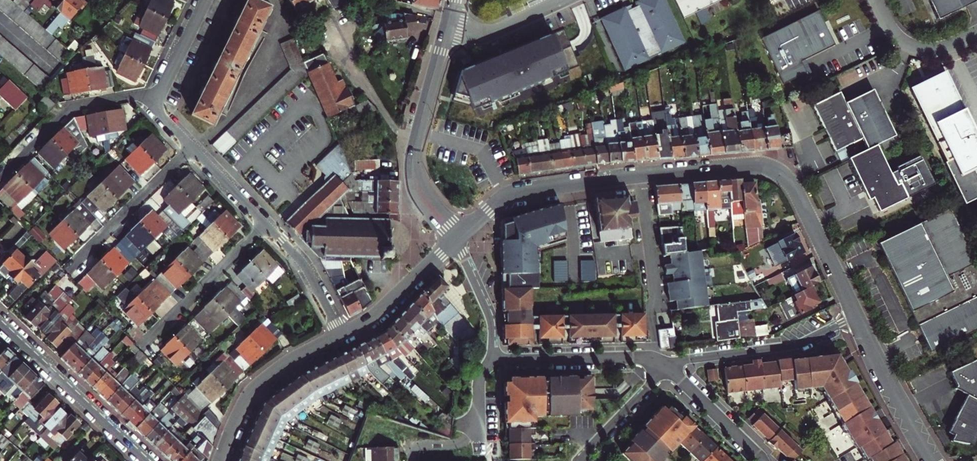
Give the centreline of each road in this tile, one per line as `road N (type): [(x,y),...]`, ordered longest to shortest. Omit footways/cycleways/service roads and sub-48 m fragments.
road 1 (tertiary): [(856,317),(795,189),(765,167),(519,191),(455,240)]
road 2 (residential): [(341,335),(303,263),(155,109),(204,0)]
road 3 (tertiary): [(448,26),(413,163),(418,191),(455,240)]
road 4 (residential): [(0,323),(147,460)]
road 5 (residential): [(668,367),(797,345),(856,317)]
road 6 (tertiary): [(341,335),(253,390),(220,460)]
road 7 (residential): [(491,360),(634,357),(668,367)]
road 8 (tertiary): [(932,460),(856,317)]
road 9 (tertiary): [(455,240),(374,316),(341,335)]
road 10 (residential): [(668,367),(762,460)]
road 11 (residential): [(455,240),(490,317),(491,360)]
road 12 (residential): [(875,0),(894,34),(919,48),(976,32)]
road 13 (residential): [(582,460),(668,367)]

